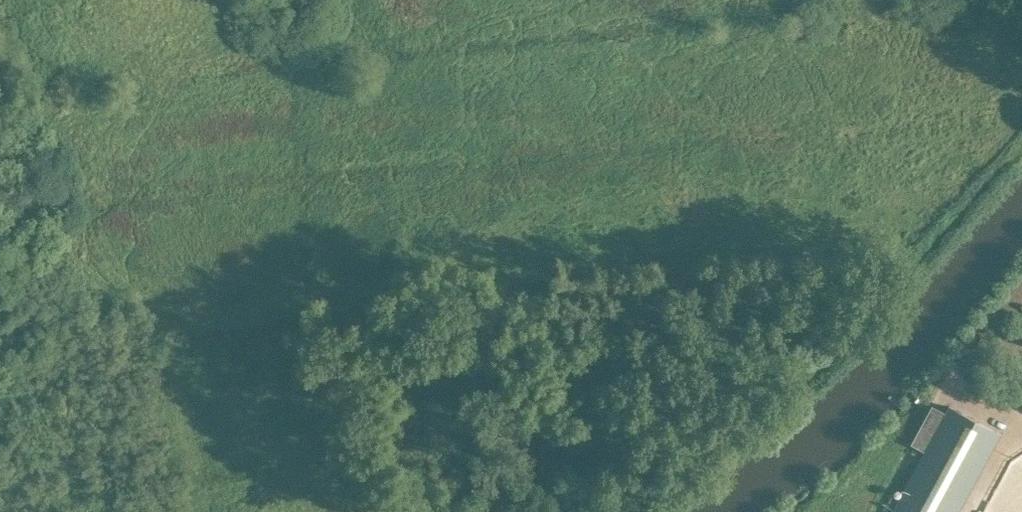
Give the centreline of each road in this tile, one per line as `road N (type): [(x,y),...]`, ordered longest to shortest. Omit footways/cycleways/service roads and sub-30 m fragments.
road 1 (track): [(431,511),(505,470),(663,456),(765,406),(810,379),(1021,149)]

